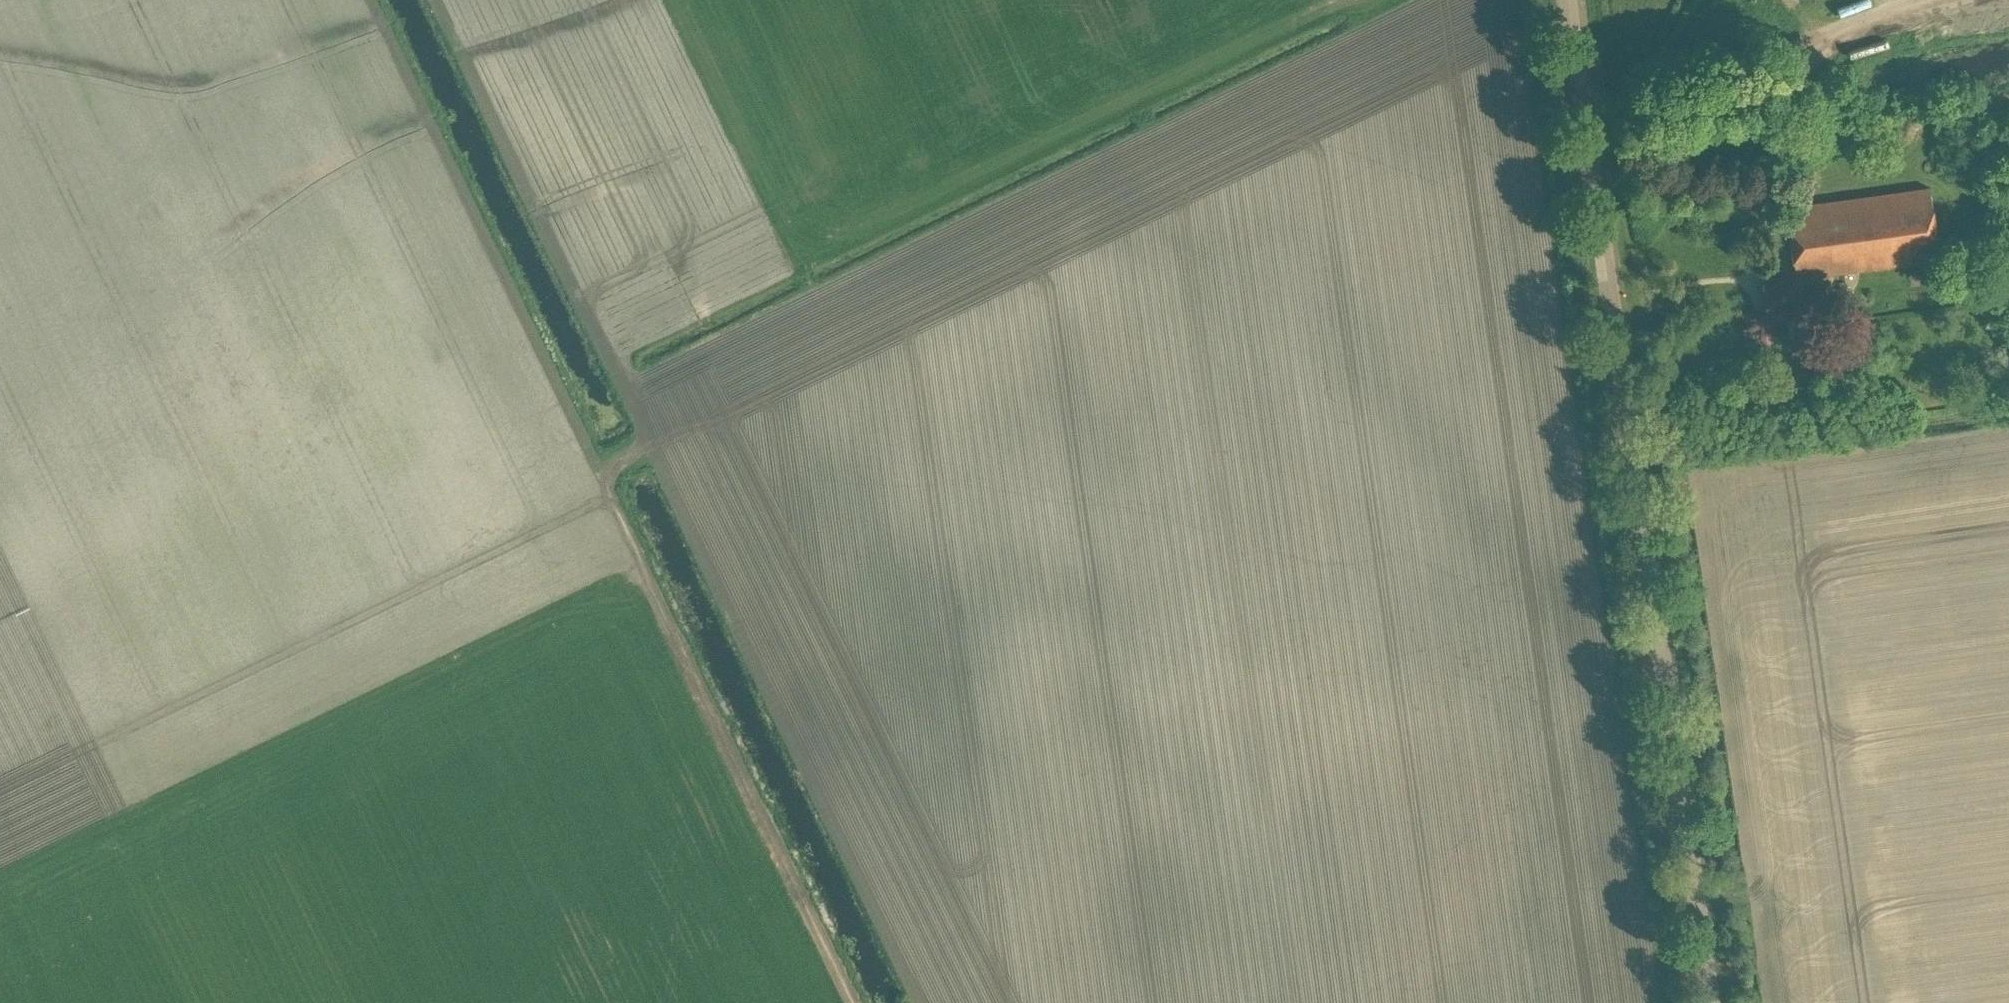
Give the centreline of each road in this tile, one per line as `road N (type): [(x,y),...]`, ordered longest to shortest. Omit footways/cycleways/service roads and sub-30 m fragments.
road 1 (unclassified): [(1713,1002),(1569,0)]

